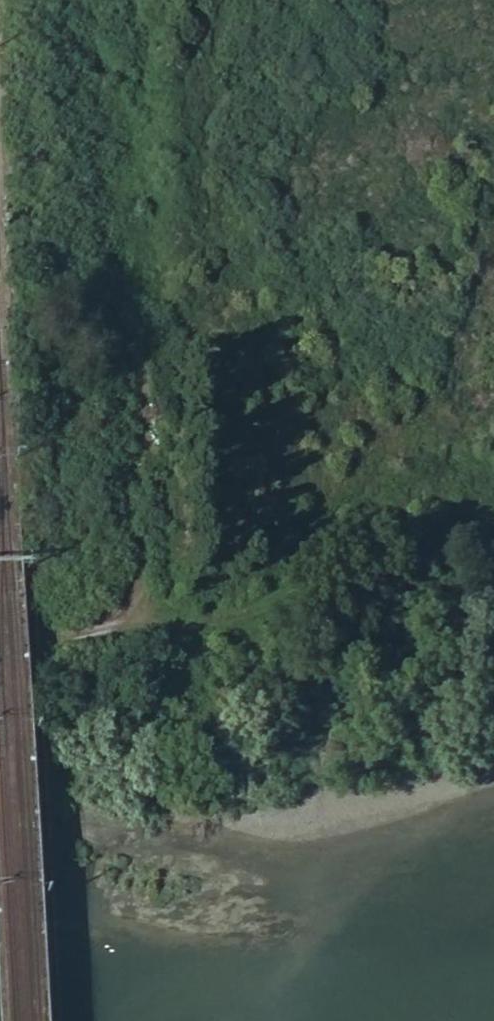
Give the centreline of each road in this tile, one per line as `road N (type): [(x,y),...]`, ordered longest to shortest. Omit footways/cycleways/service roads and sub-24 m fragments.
road 1 (track): [(0,642),(157,628),(282,601),(493,517)]

